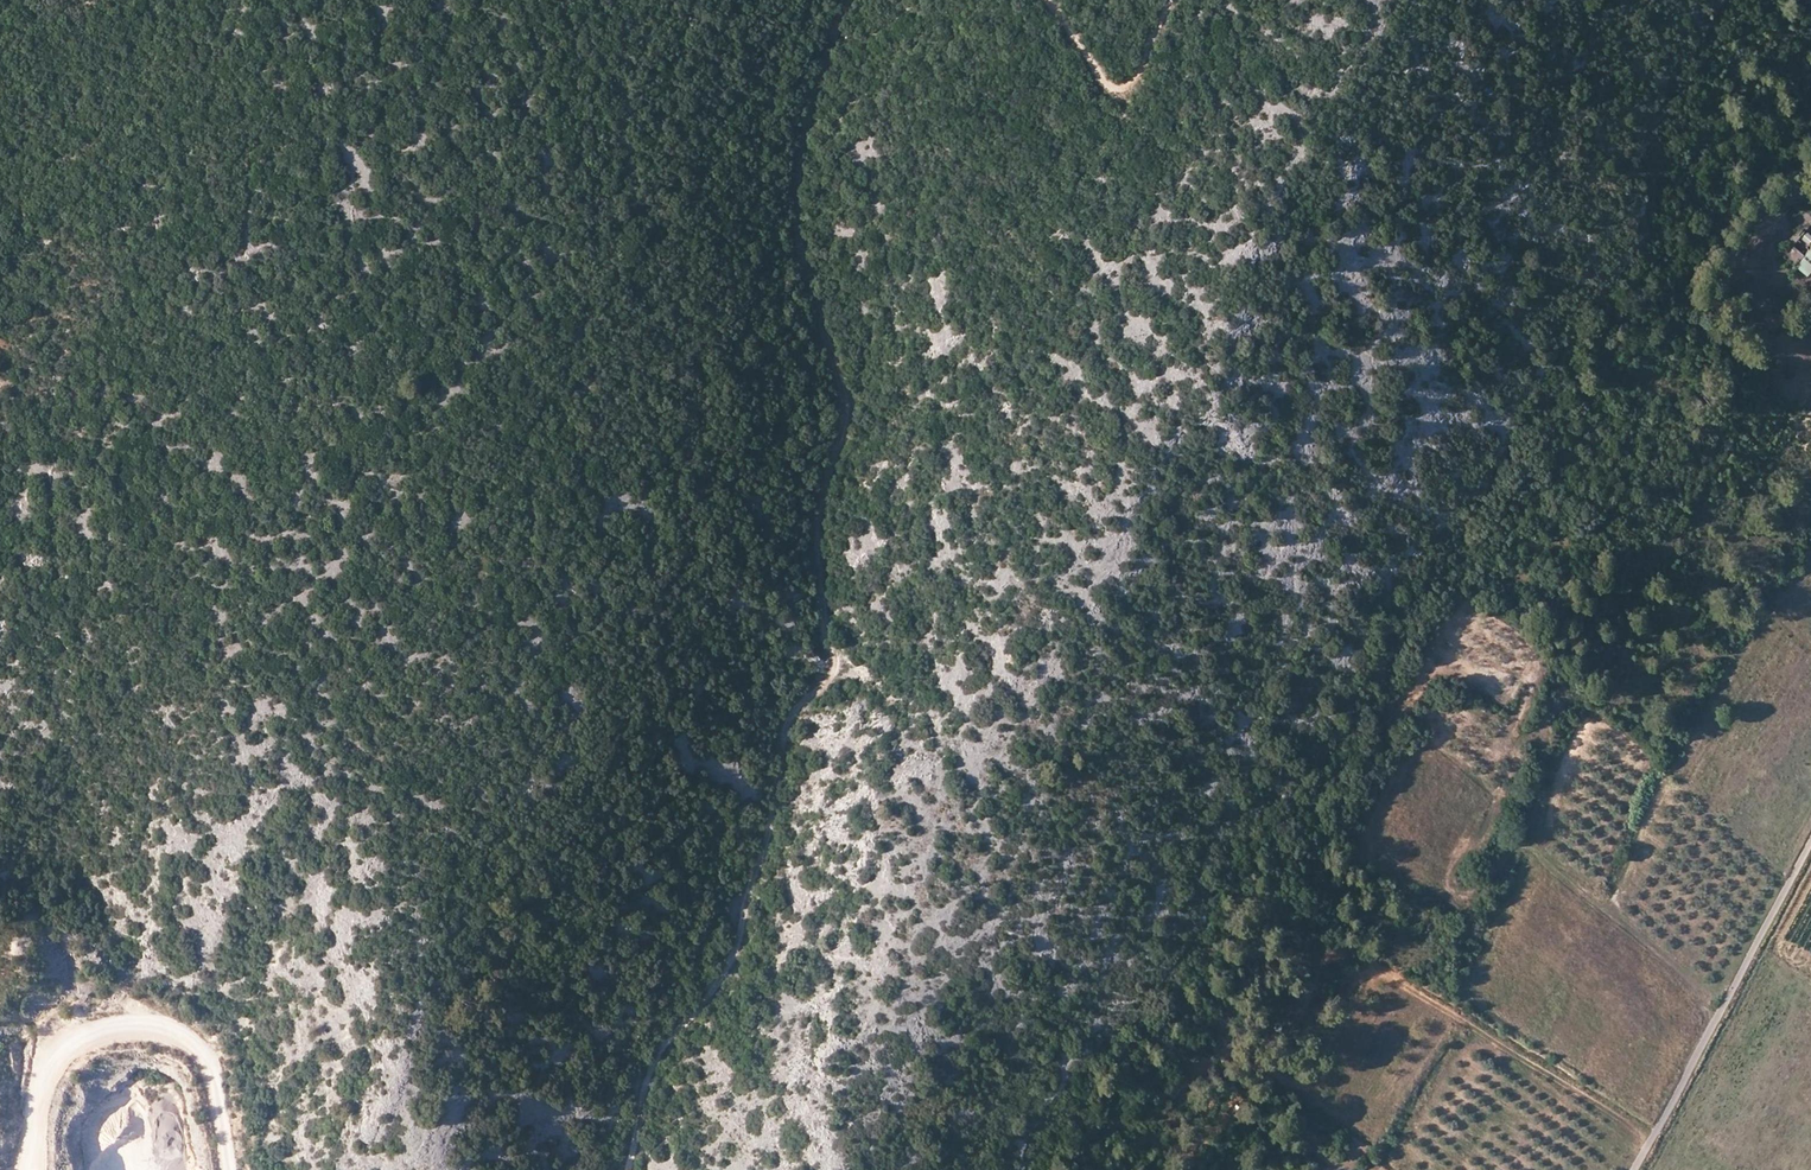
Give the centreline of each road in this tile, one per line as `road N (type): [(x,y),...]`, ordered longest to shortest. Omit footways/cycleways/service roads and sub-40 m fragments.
road 1 (track): [(842,0),(820,87),(808,202),(854,438),(815,553),(840,668),(800,729),(783,803),(711,1017),(654,1074),(633,1169)]
road 2 (track): [(1634,1169),(1810,841)]
road 3 (track): [(1175,0),(1122,84),(1091,64),(1053,0)]

